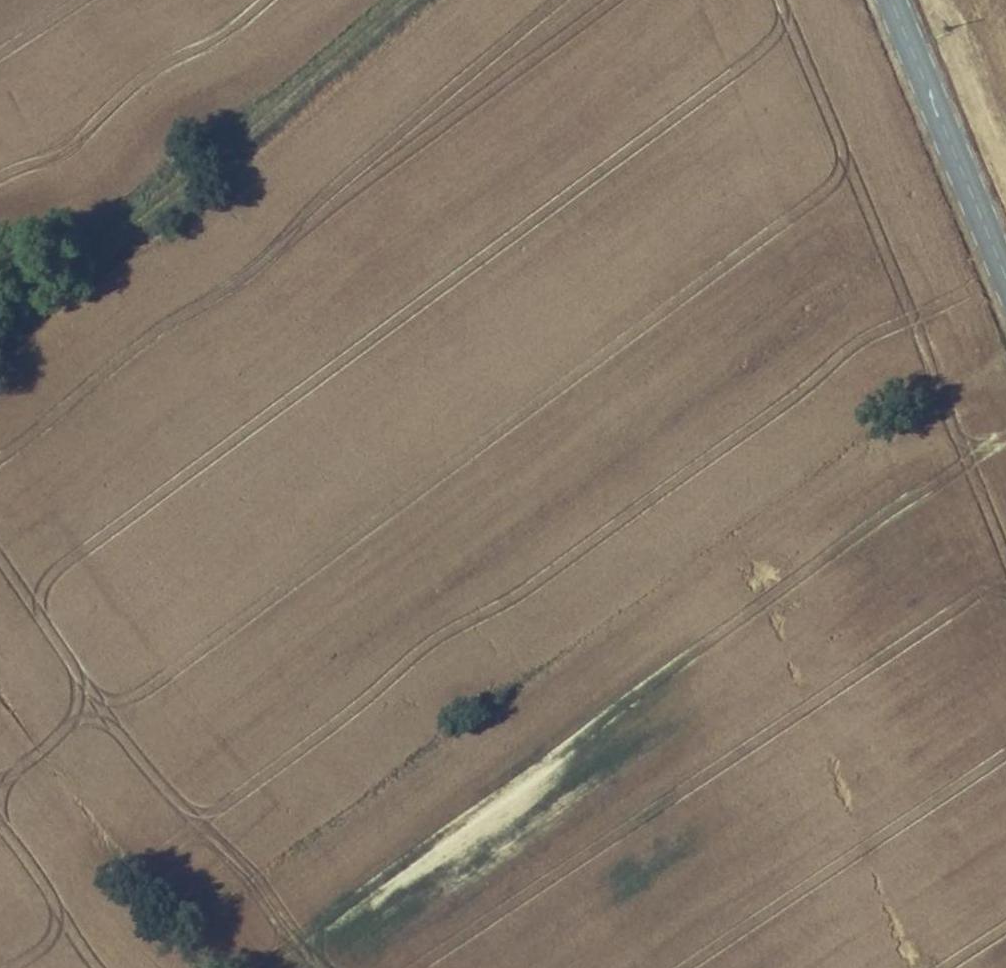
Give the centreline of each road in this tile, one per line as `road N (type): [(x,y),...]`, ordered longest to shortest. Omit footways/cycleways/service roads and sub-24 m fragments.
road 1 (track): [(403,0),(0,322)]
road 2 (primary): [(899,0),(1005,246)]

